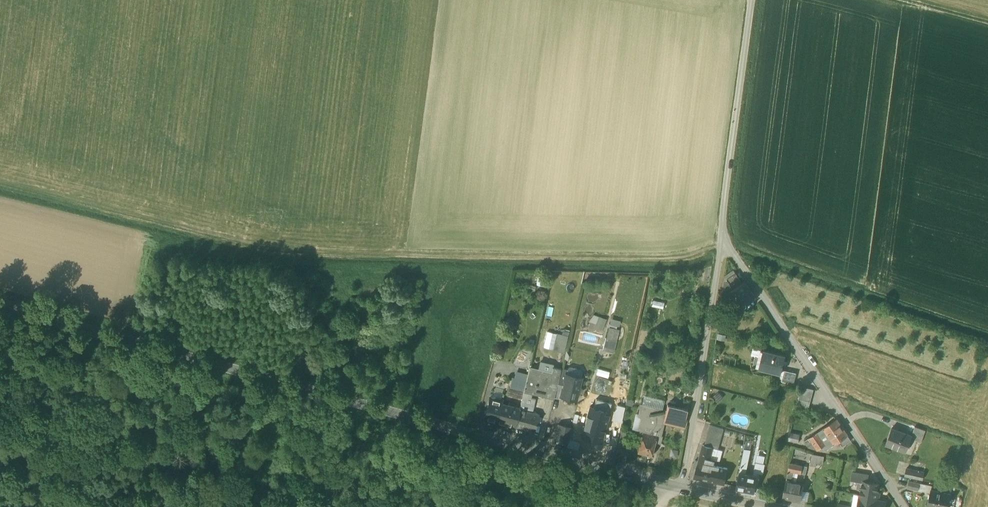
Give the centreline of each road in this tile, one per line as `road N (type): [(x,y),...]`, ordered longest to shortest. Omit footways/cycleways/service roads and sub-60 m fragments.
road 1 (secondary): [(0,304),(679,488)]
road 2 (residential): [(902,506),(721,230)]
road 3 (residential): [(721,230),(697,422),(679,488)]
road 4 (residential): [(721,230),(750,0)]

